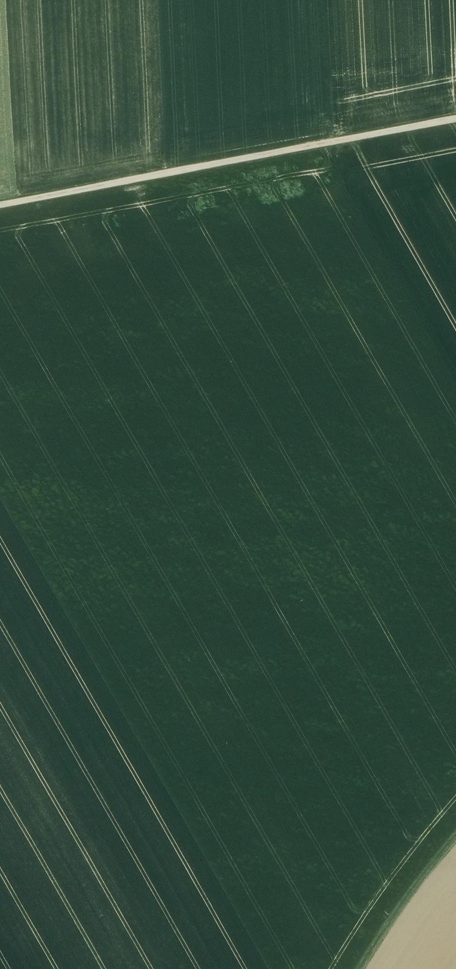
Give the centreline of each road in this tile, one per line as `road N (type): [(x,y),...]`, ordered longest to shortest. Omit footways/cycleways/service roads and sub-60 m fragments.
road 1 (track): [(0,201),(455,119)]
road 2 (track): [(455,832),(416,872),(361,968)]

